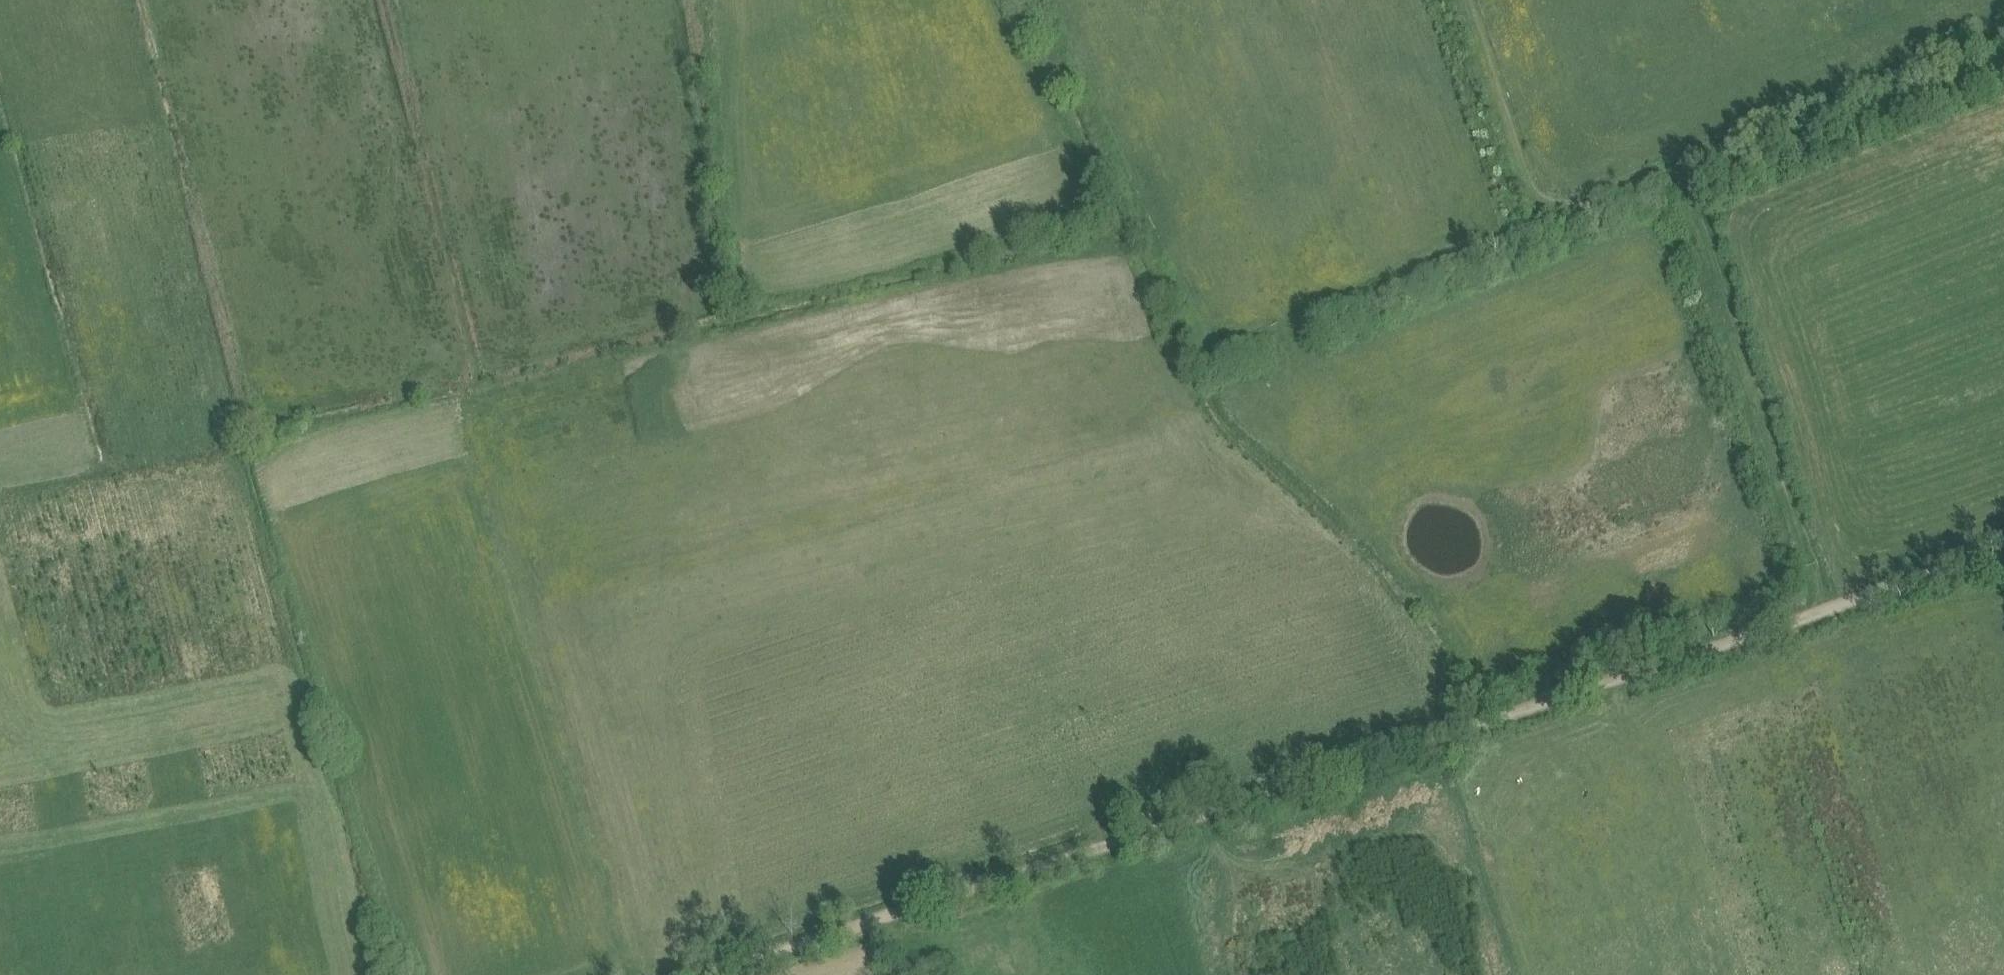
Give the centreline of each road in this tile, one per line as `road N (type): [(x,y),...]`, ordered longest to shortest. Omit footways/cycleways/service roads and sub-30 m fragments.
road 1 (track): [(692,974),(1825,618)]
road 2 (track): [(1825,618),(2003,562)]

